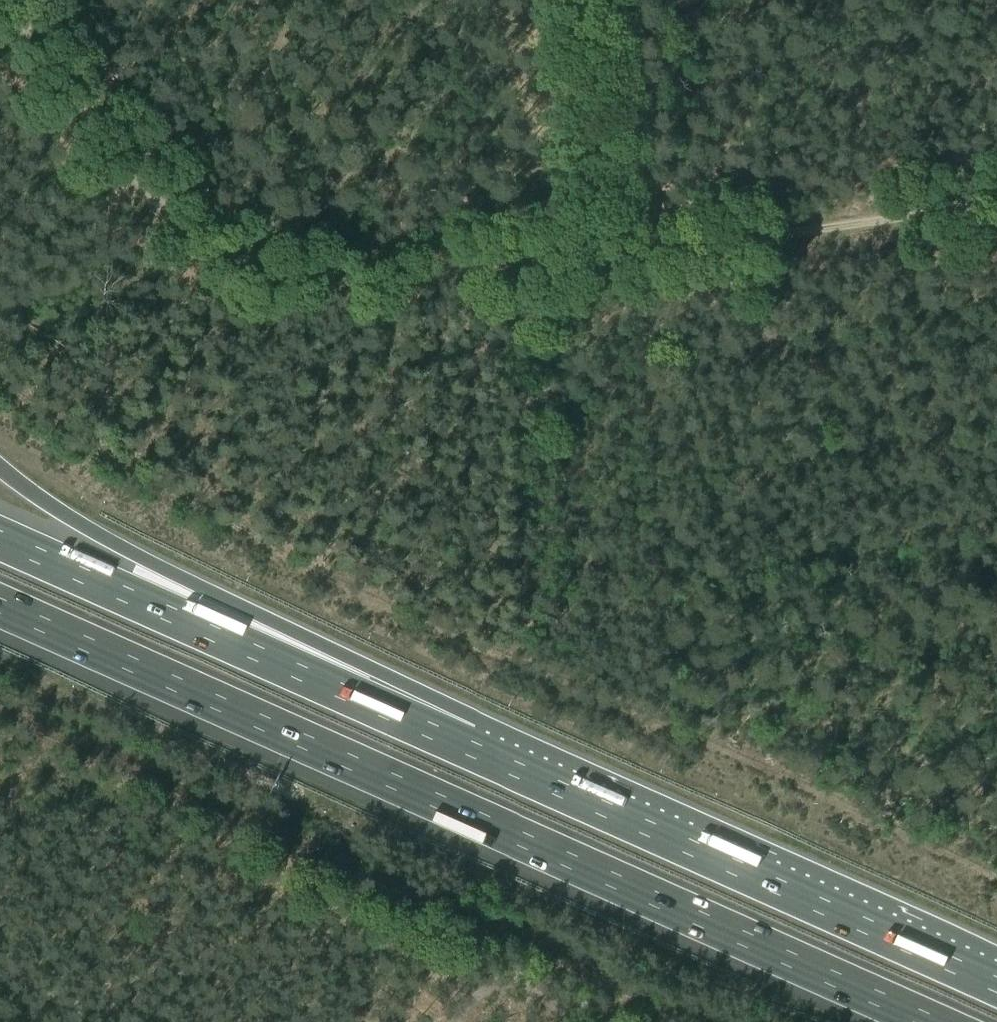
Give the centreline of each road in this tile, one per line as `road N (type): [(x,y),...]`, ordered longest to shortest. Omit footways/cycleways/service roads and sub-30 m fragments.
road 1 (motorway): [(0,607),(927,1021)]
road 2 (motorway): [(811,899),(587,774),(180,578),(0,467)]
road 3 (motorway): [(811,899),(0,538)]
road 4 (track): [(157,201),(217,249),(290,273),(603,257)]
road 5 (track): [(603,257),(996,200)]
road 6 (track): [(589,0),(603,257)]
road 7 (track): [(5,0),(157,201)]
road 8 (motorway): [(996,983),(811,899)]

